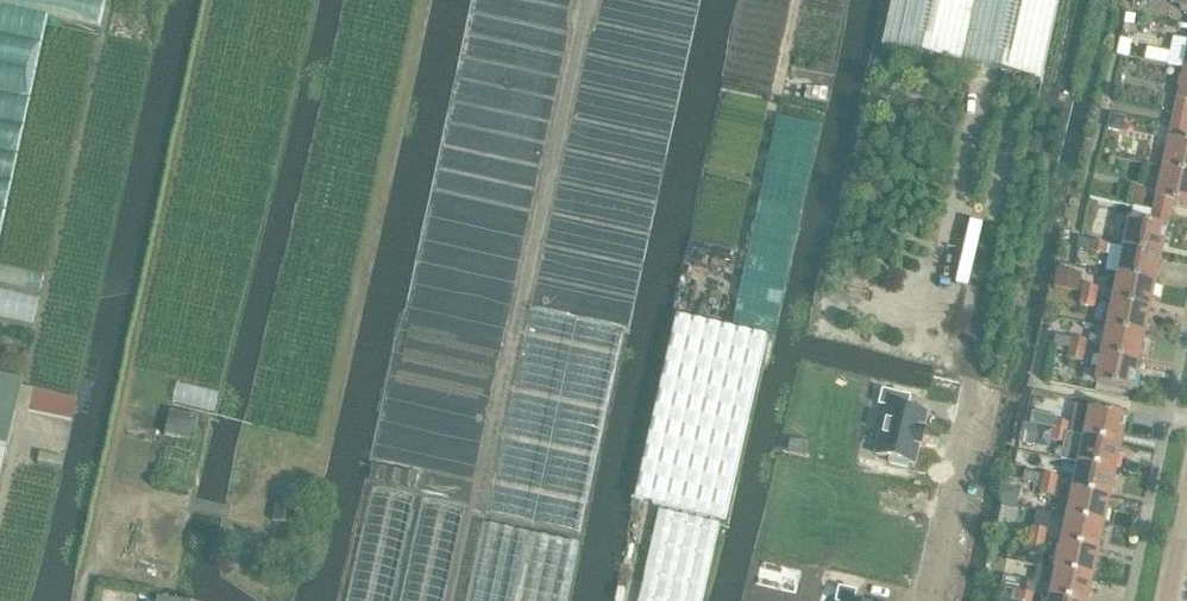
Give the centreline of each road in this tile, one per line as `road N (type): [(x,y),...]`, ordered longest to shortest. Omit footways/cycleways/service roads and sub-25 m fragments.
road 1 (residential): [(925,600),(973,384)]

